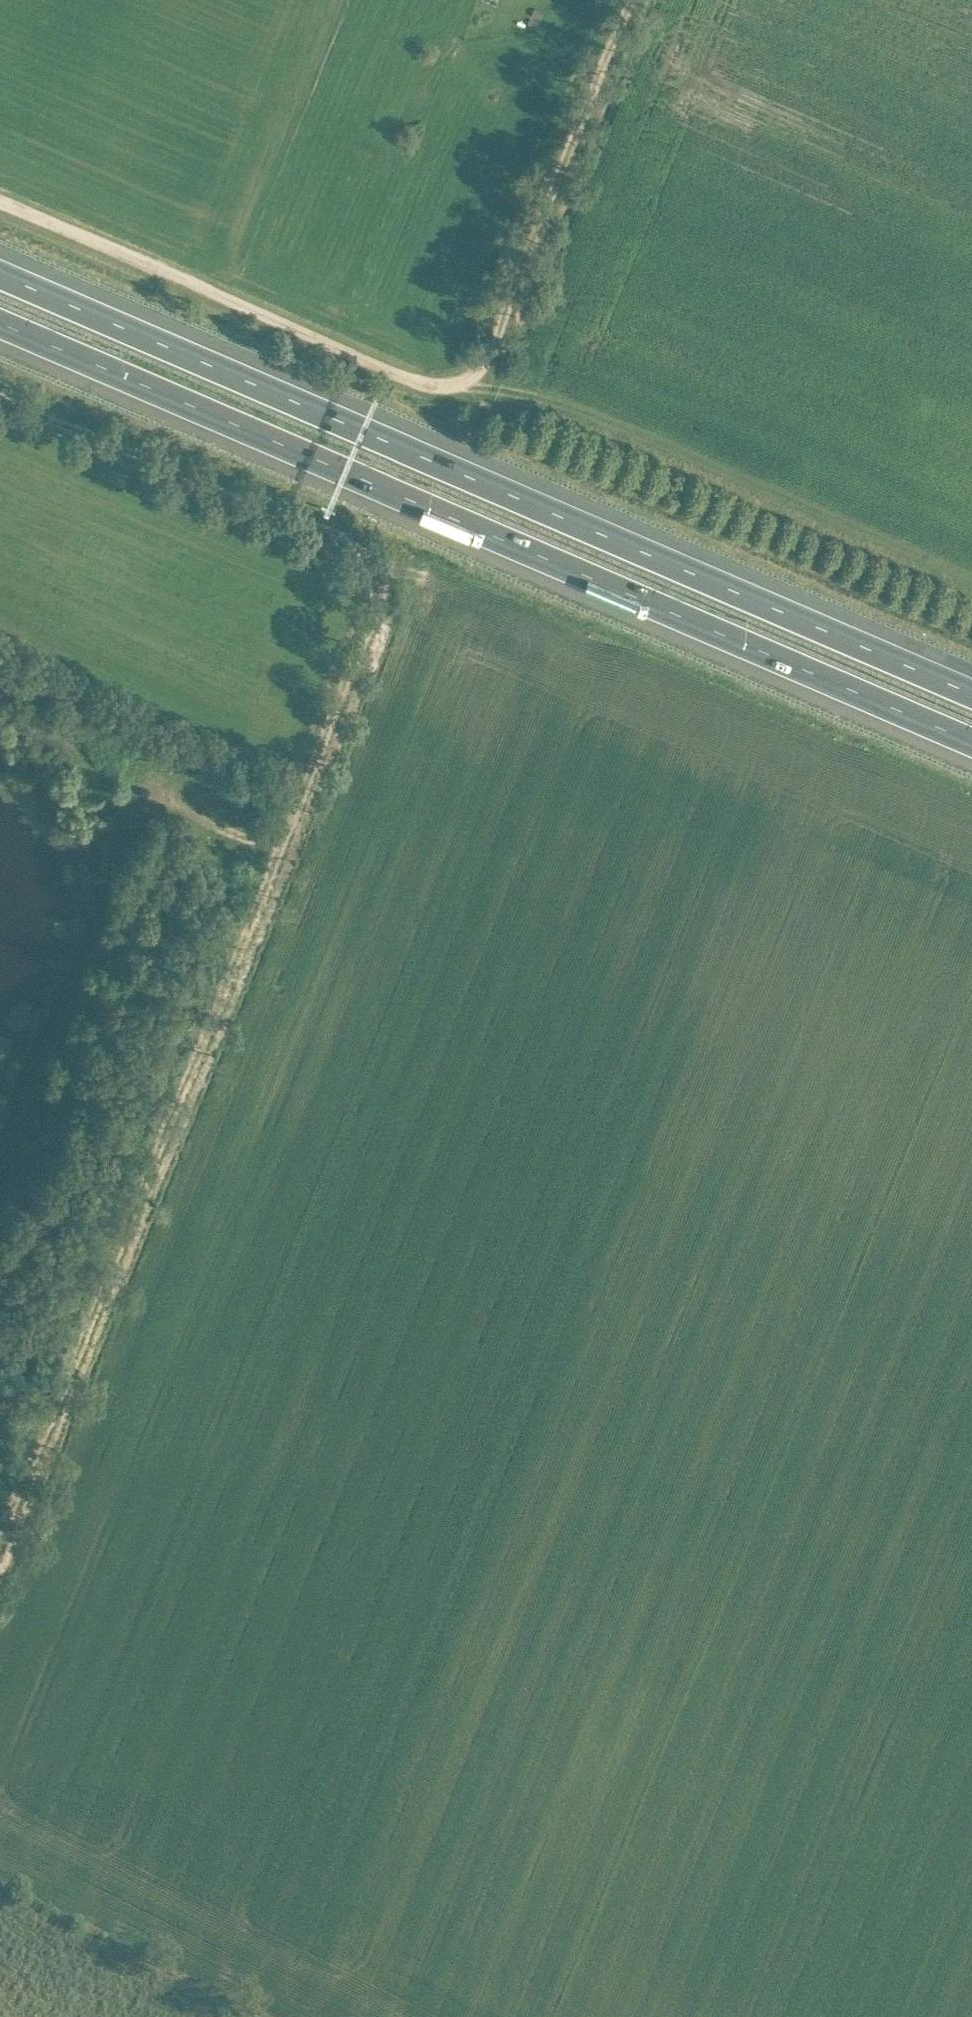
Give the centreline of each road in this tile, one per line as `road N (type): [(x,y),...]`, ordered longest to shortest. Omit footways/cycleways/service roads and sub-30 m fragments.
road 1 (track): [(0,382),(391,546),(0,1514)]
road 2 (motorway): [(971,692),(0,269)]
road 3 (motorway): [(0,321),(971,740)]
road 4 (track): [(455,407),(0,209)]
road 5 (track): [(455,407),(621,0)]

